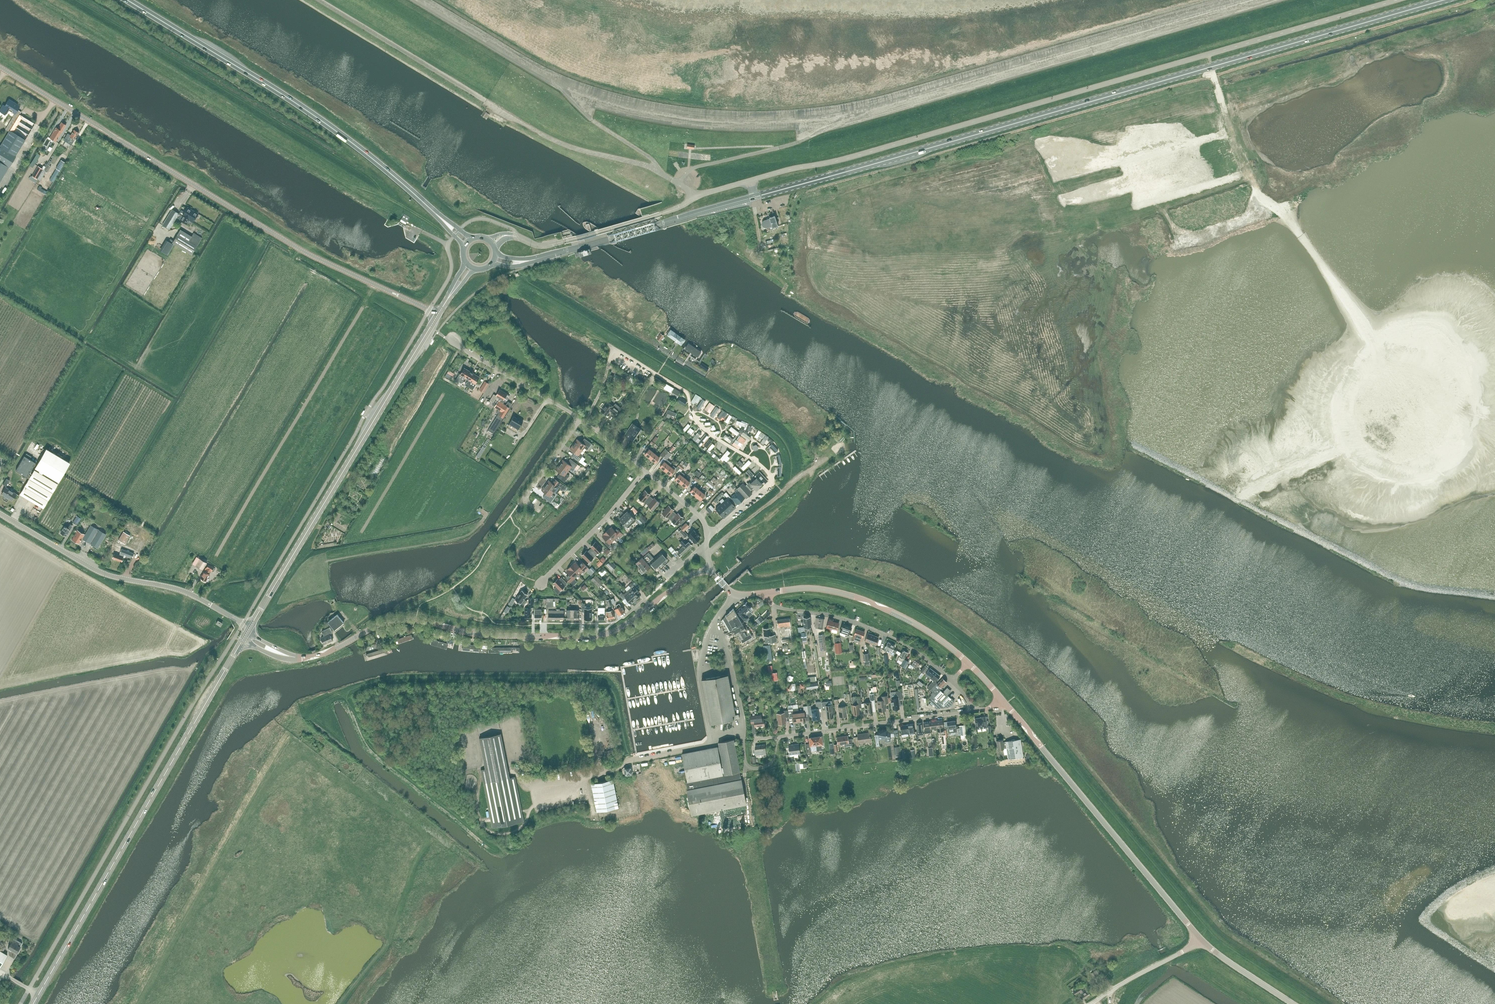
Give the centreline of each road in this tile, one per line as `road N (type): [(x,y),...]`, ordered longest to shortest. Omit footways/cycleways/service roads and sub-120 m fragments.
road 1 (primary): [(755,197),(1444,0)]
road 2 (unclassified): [(751,180),(1397,0)]
road 3 (unclassified): [(438,314),(305,252),(0,67)]
road 4 (primary): [(33,1003),(243,639)]
road 5 (tertiary): [(343,645),(401,620),(486,635),(601,635),(689,577),(712,572)]
road 6 (primary): [(435,213),(309,111),(127,0)]
road 7 (primary): [(249,628),(438,314)]
road 8 (tertiary): [(1201,940),(1001,699)]
road 9 (track): [(289,738),(140,1003)]
road 10 (unclassified): [(249,628),(186,592),(97,571),(0,513)]
road 11 (primary): [(542,257),(755,197)]
road 12 (tertiary): [(767,592),(819,589),(870,602),(968,663)]
road 13 (residential): [(951,680),(894,638),(778,607),(767,592)]
road 14 (residential): [(975,711),(778,737)]
road 15 (unclassified): [(577,238),(751,180)]
road 16 (residential): [(541,583),(646,471)]
road 17 (residential): [(580,419),(451,339)]
road 18 (unclassified): [(1089,1003),(1201,940)]

